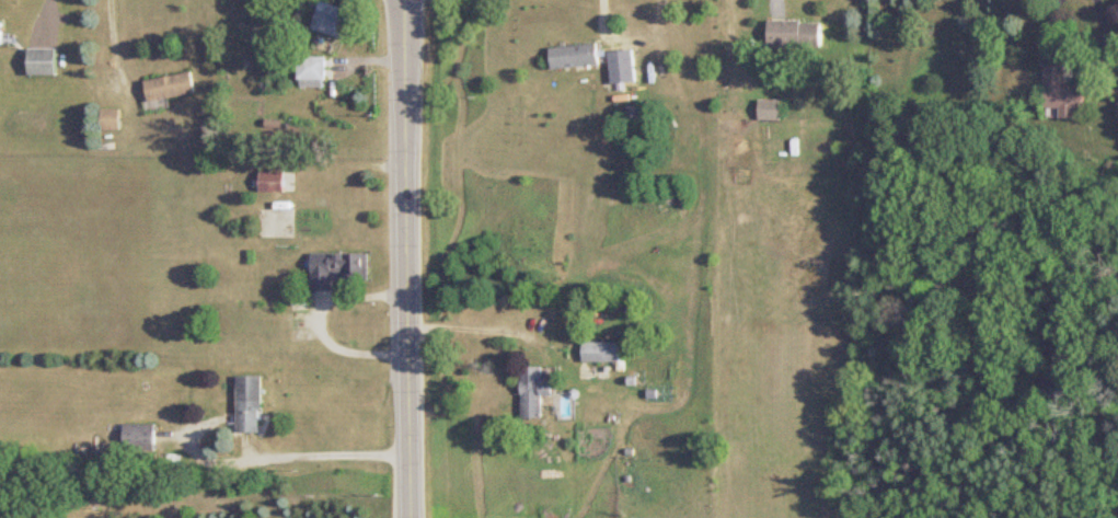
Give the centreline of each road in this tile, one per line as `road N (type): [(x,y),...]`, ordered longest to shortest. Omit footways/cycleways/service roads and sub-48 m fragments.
road 1 (tertiary): [(410,517),(405,0)]

